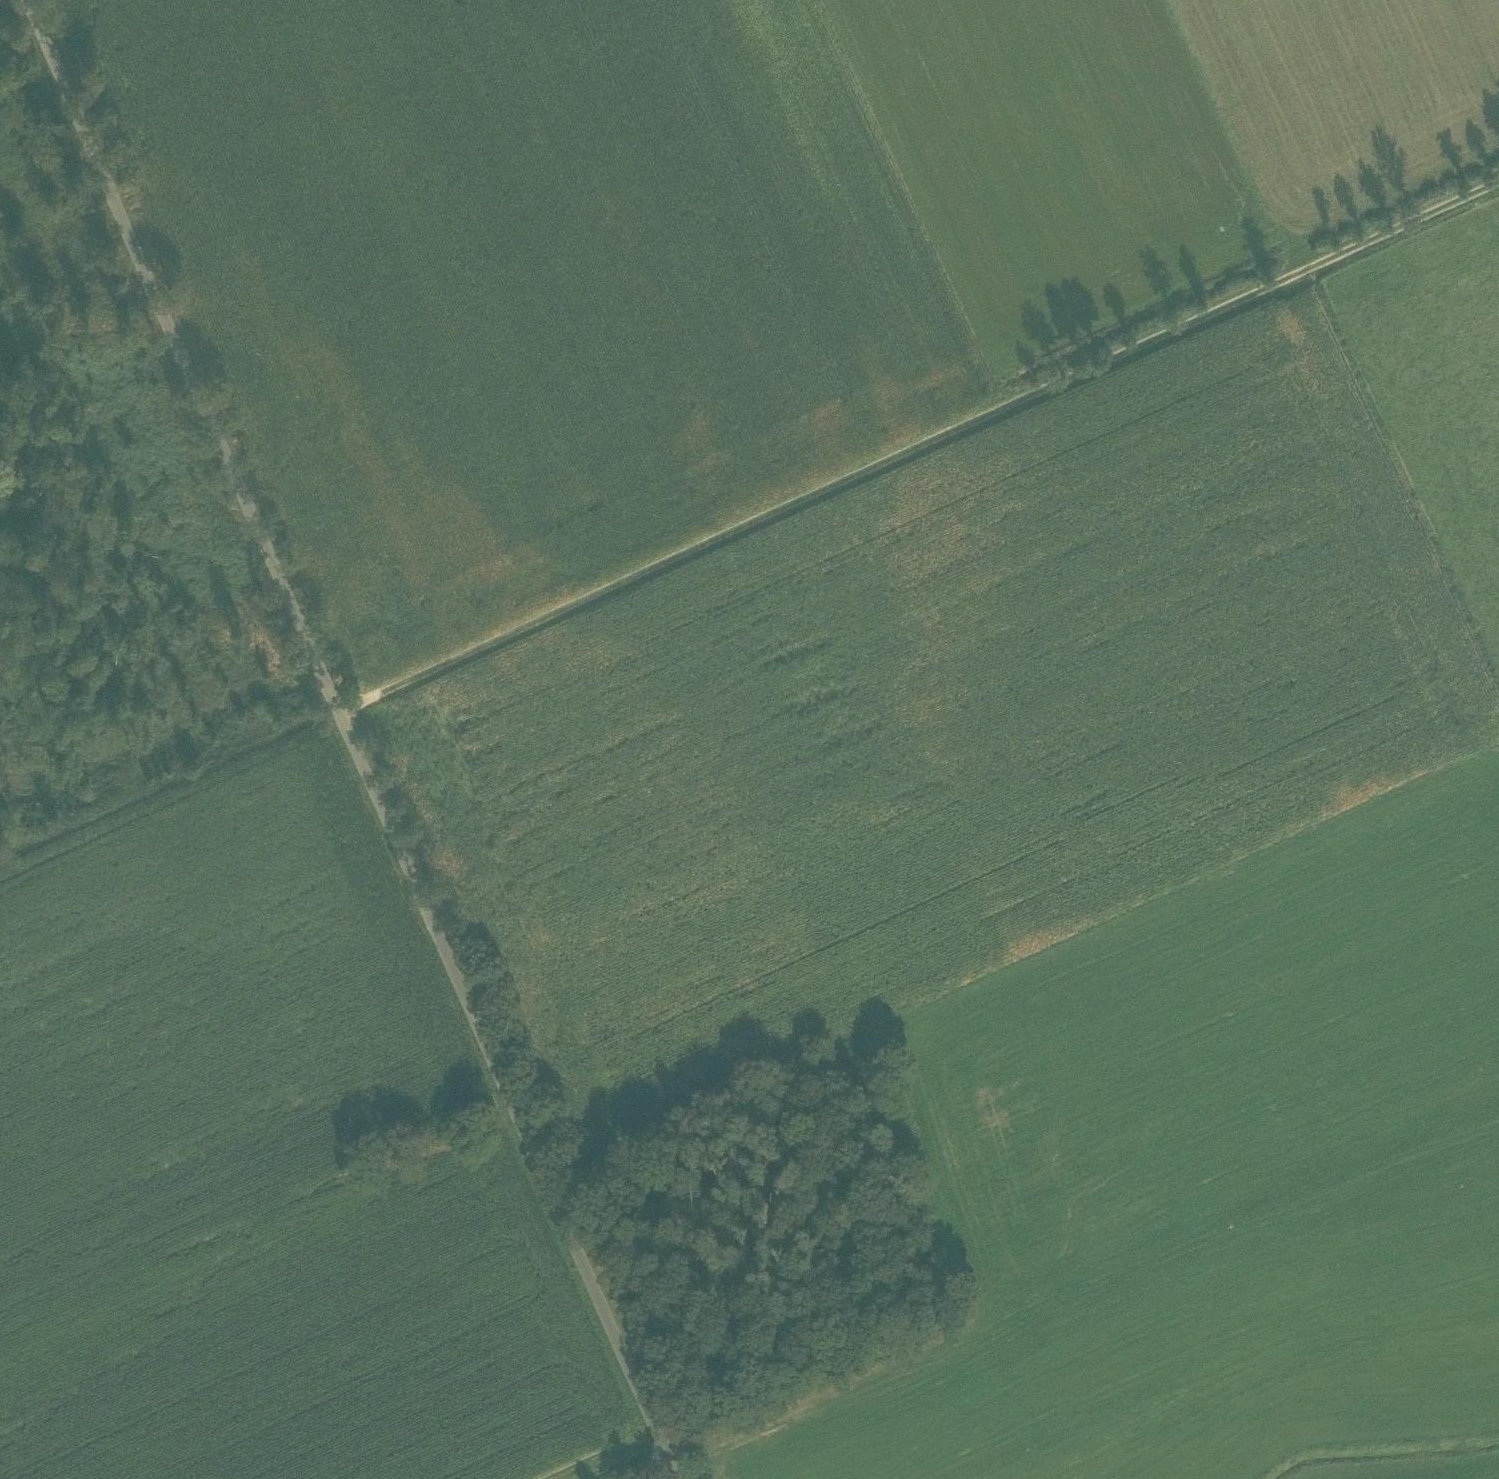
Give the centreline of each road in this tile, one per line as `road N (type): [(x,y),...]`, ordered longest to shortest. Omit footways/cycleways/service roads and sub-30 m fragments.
road 1 (track): [(1498,187),(335,709)]
road 2 (unclassified): [(335,709),(674,1478)]
road 3 (unclassified): [(335,709),(25,0)]

